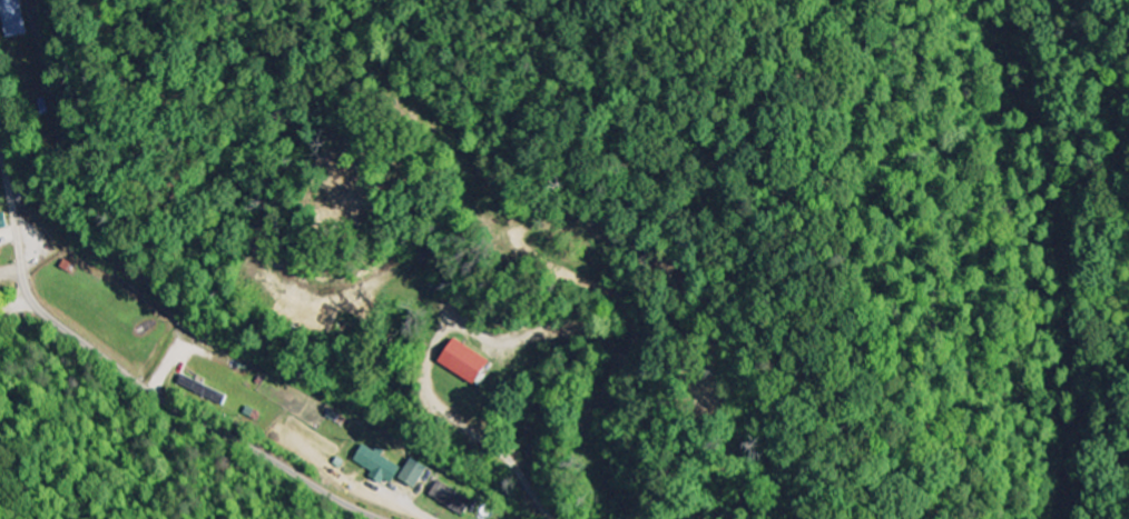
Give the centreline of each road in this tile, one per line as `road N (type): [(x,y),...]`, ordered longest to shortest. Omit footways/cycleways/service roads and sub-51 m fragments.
road 1 (residential): [(383,518),(165,403),(58,327),(28,292),(19,248)]

